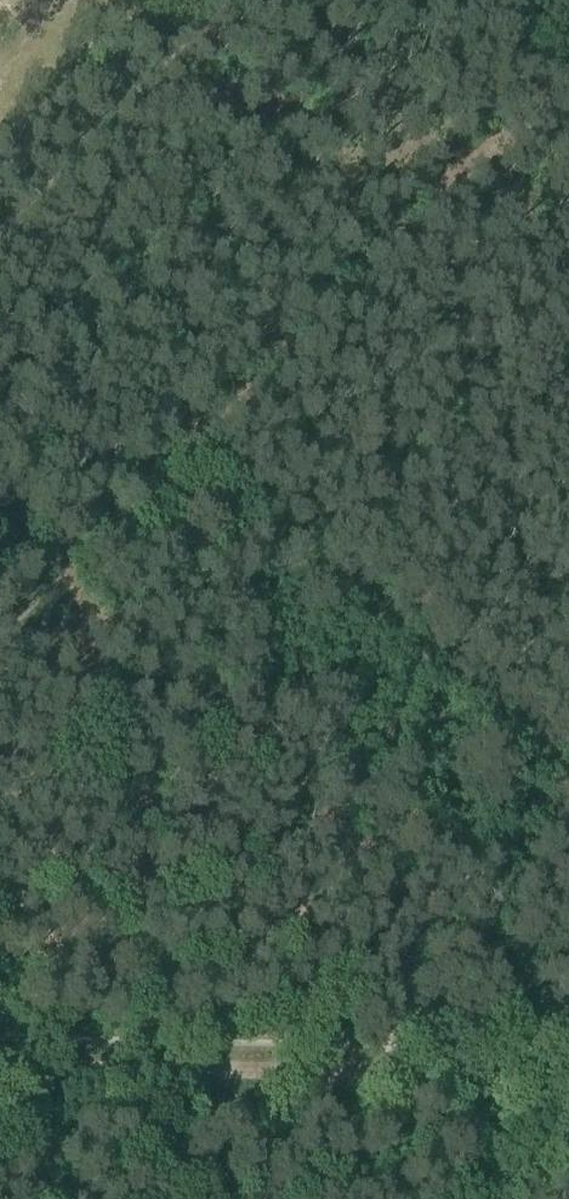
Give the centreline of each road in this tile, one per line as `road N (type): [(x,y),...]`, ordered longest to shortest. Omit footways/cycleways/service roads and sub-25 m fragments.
road 1 (track): [(0,1068),(568,1079)]

